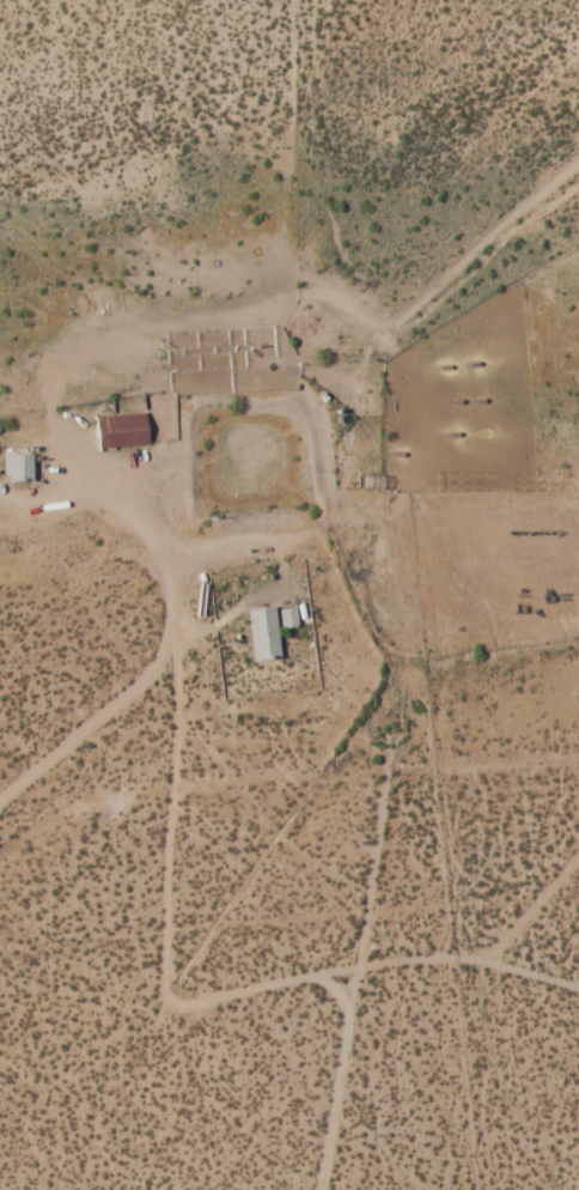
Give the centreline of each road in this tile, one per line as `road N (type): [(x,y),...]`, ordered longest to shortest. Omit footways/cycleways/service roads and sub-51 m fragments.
road 1 (track): [(172,631),(183,722),(171,834),(175,967),(215,986),(420,955),(479,957),(578,979)]
road 2 (track): [(578,173),(398,323),(403,524),(167,546)]
road 3 (residential): [(0,798),(150,669),(172,631),(179,585),(167,546)]
road 4 (track): [(359,963),(320,1189)]
road 5 (track): [(167,546),(142,512),(105,491),(0,483)]

